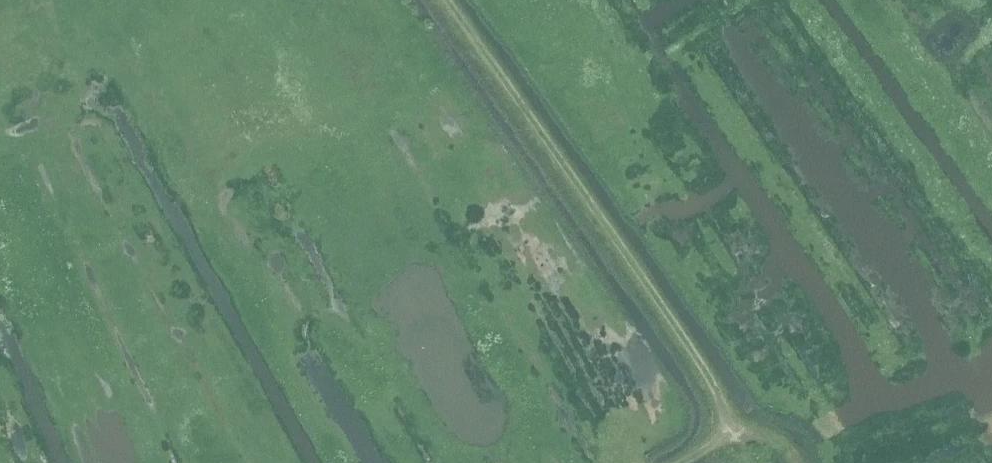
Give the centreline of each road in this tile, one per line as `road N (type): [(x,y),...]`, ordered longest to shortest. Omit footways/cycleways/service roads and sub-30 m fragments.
road 1 (track): [(679,462),(739,433),(443,0)]

